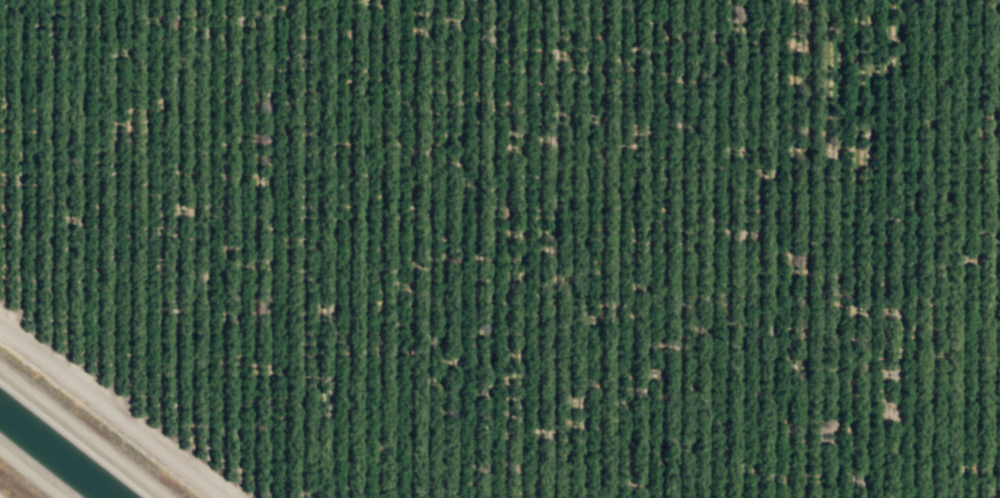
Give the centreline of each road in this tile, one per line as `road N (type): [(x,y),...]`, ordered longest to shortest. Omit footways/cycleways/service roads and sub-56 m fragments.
road 1 (track): [(222,497),(0,327)]

